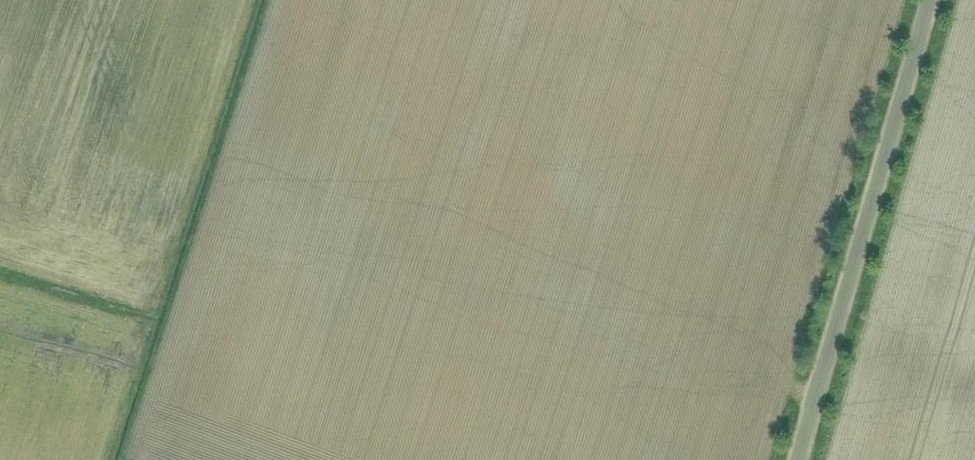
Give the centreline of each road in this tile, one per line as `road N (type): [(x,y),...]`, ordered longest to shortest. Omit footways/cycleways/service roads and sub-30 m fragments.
road 1 (unclassified): [(793,459),(926,0)]

